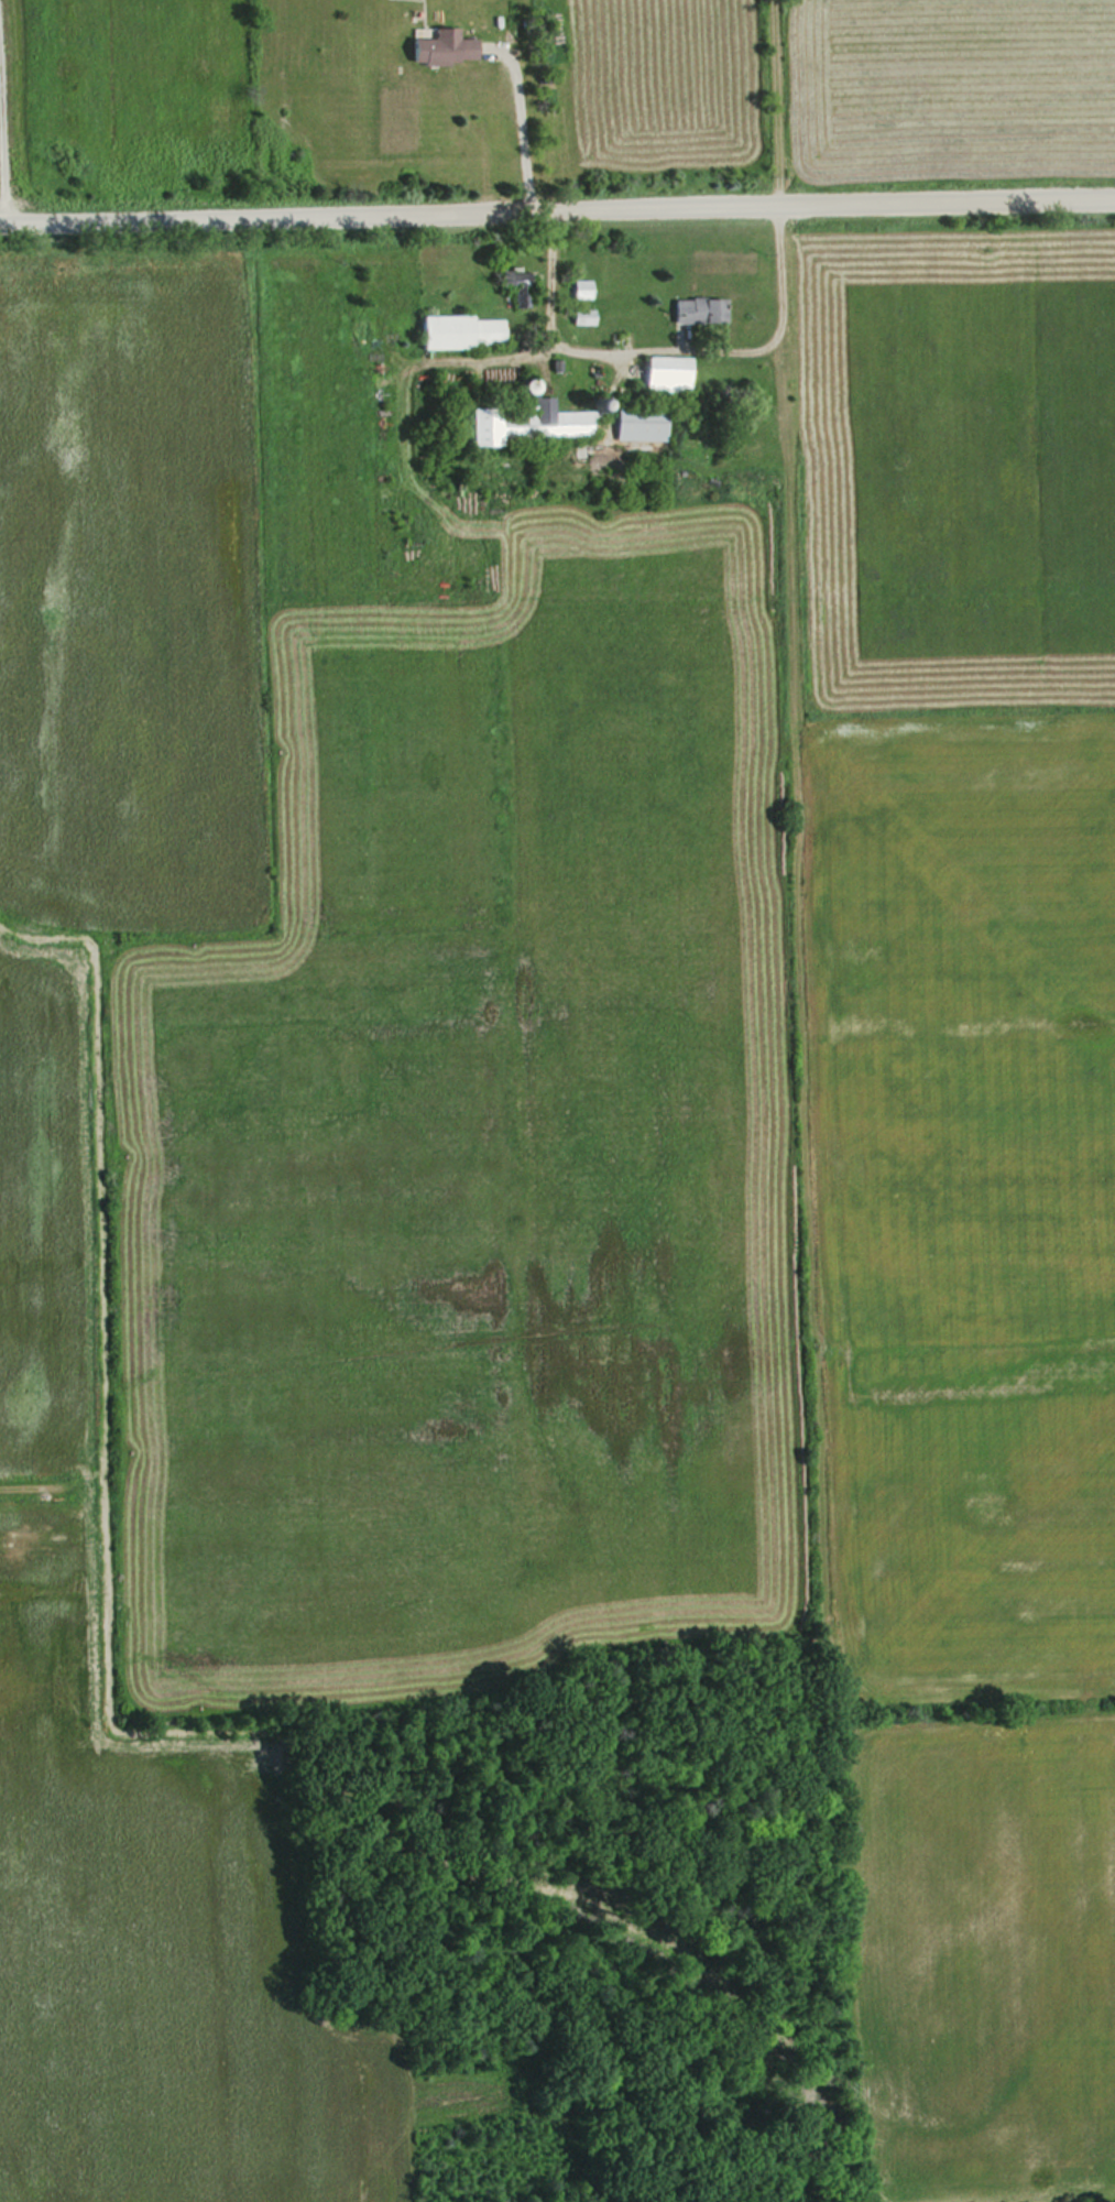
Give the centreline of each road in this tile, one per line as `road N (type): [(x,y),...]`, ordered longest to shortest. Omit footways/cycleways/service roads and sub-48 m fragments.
road 1 (residential): [(1114,198),(0,223)]

